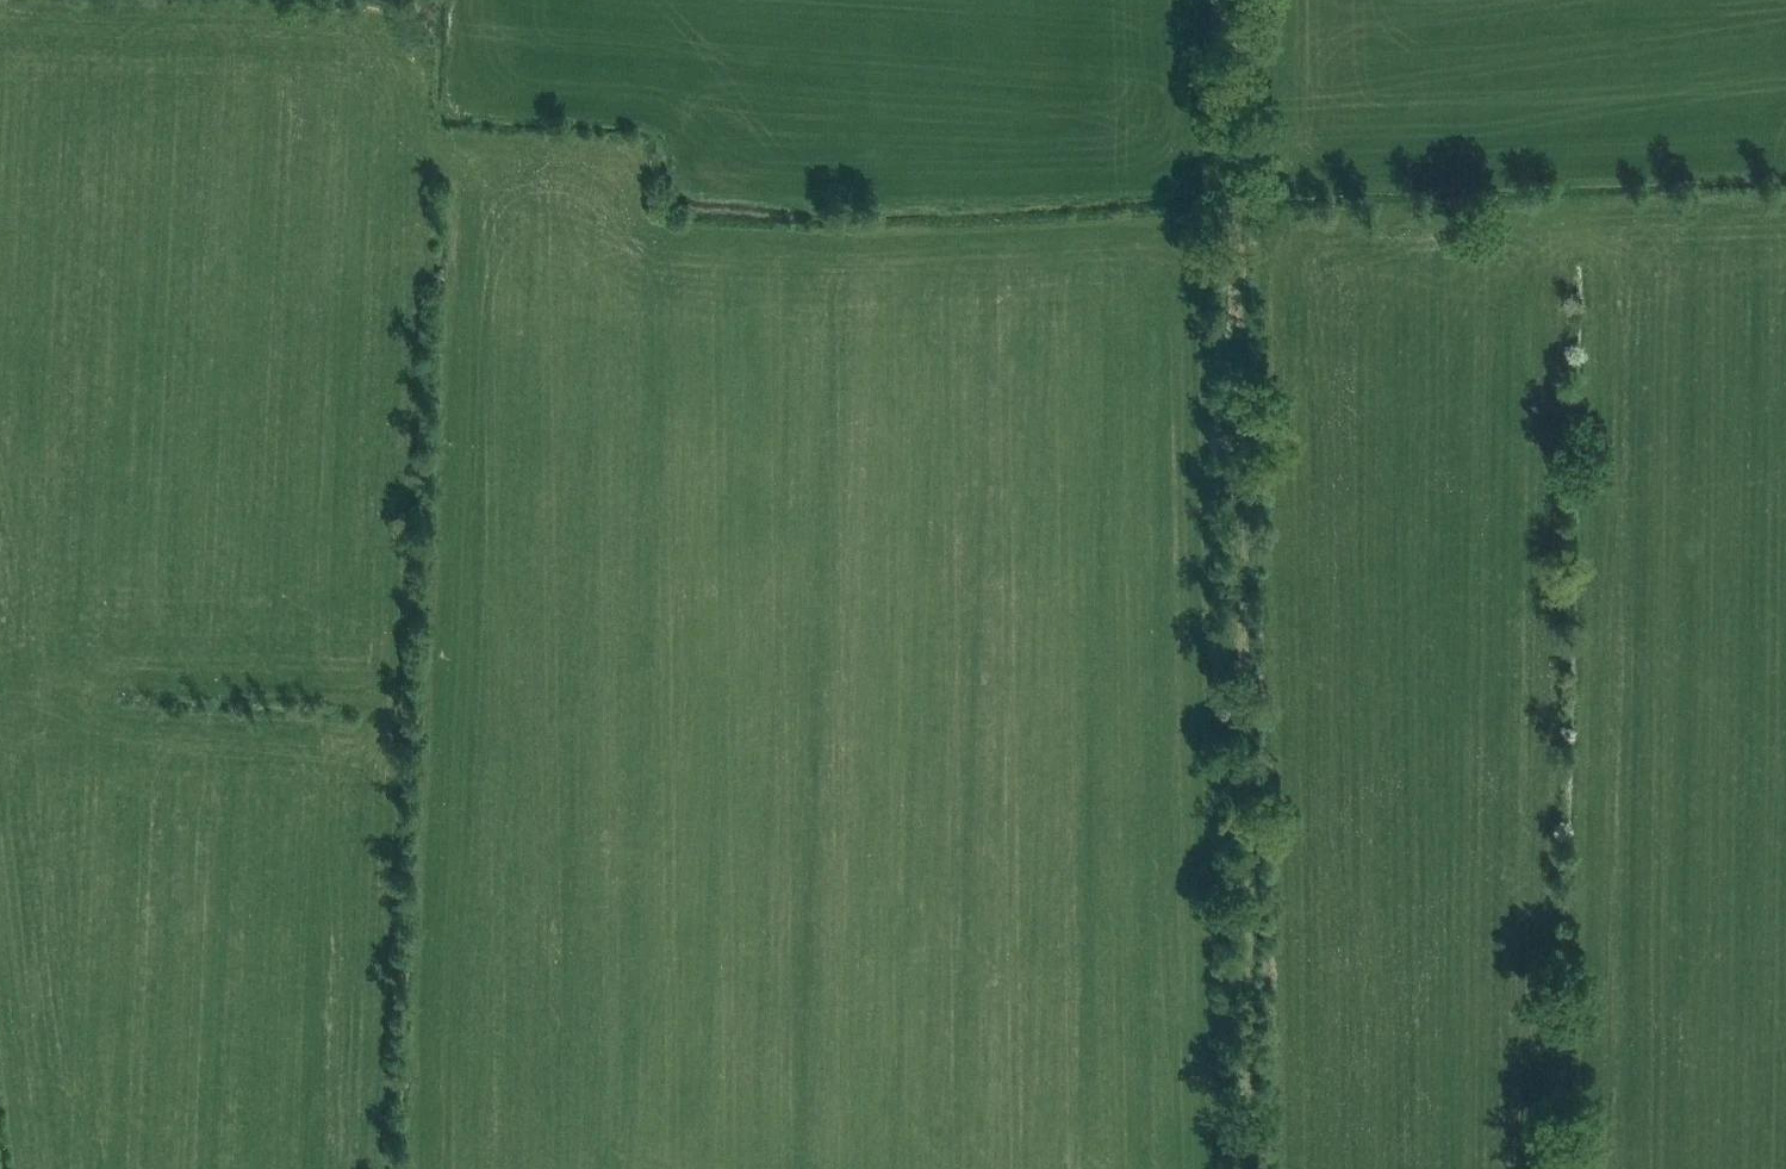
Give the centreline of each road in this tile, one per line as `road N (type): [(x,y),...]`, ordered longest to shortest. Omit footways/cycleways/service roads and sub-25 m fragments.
road 1 (track): [(1247,1168),(1236,0)]

